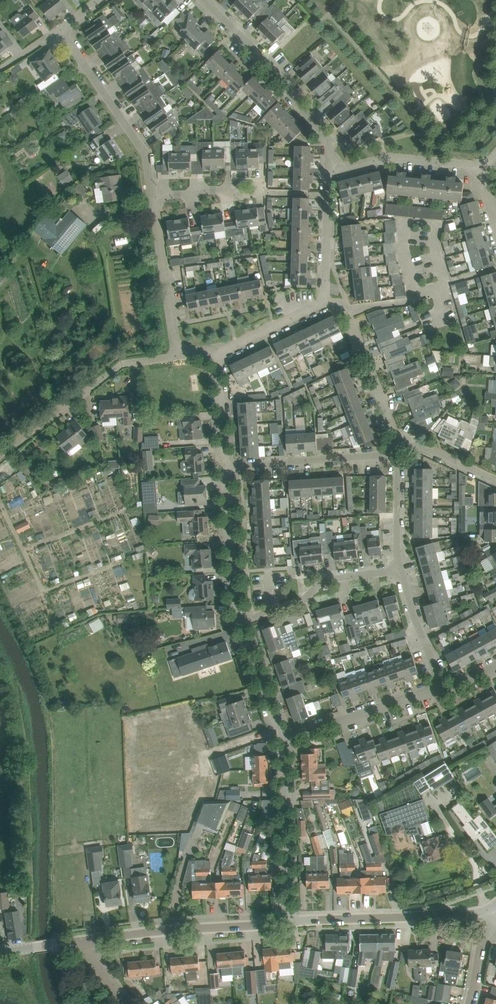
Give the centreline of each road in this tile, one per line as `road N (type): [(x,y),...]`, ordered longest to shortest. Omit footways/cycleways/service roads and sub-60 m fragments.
road 1 (residential): [(328,170),(330,142),(199,0)]
road 2 (residential): [(286,923),(76,942)]
road 3 (residential): [(0,458),(123,364),(177,356)]
road 4 (residential): [(484,910),(286,923)]
road 5 (residential): [(60,29),(146,158),(153,198)]
road 6 (residential): [(286,923),(281,736)]
road 7 (residential): [(221,470),(394,453)]
road 8 (residential): [(240,623),(318,583),(398,574)]
road 9 (residential): [(281,736),(439,687)]
road 10 (residential): [(153,198),(177,356)]
road 11 (residential): [(392,431),(350,311),(325,300)]
road 12 (residential): [(240,623),(221,470)]
road 13 (residential): [(328,170),(385,158),(476,164)]
road 14 (residential): [(325,300),(328,170)]
road 15 (residential): [(212,352),(252,340),(325,300)]
road 16 (residential): [(398,574),(394,453)]
road 17 (residential): [(439,687),(398,574)]
road 18 (residential): [(281,736),(240,623)]

